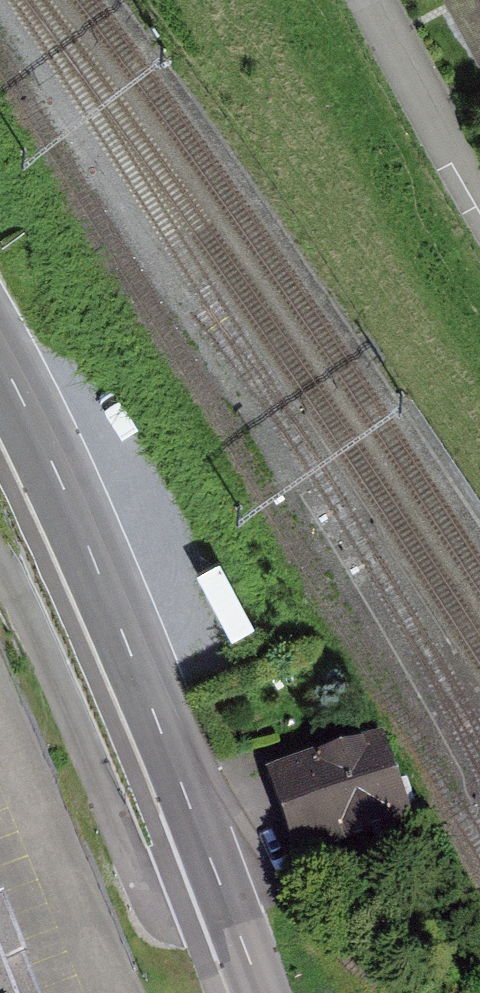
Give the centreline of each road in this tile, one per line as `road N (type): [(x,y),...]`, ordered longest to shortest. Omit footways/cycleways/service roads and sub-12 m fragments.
road 1 (tertiary): [(0,356),(68,495),(217,877)]
road 2 (residential): [(0,563),(150,896),(217,877)]
road 3 (residential): [(369,0),(479,202)]
road 4 (tertiary): [(217,877),(261,992)]

